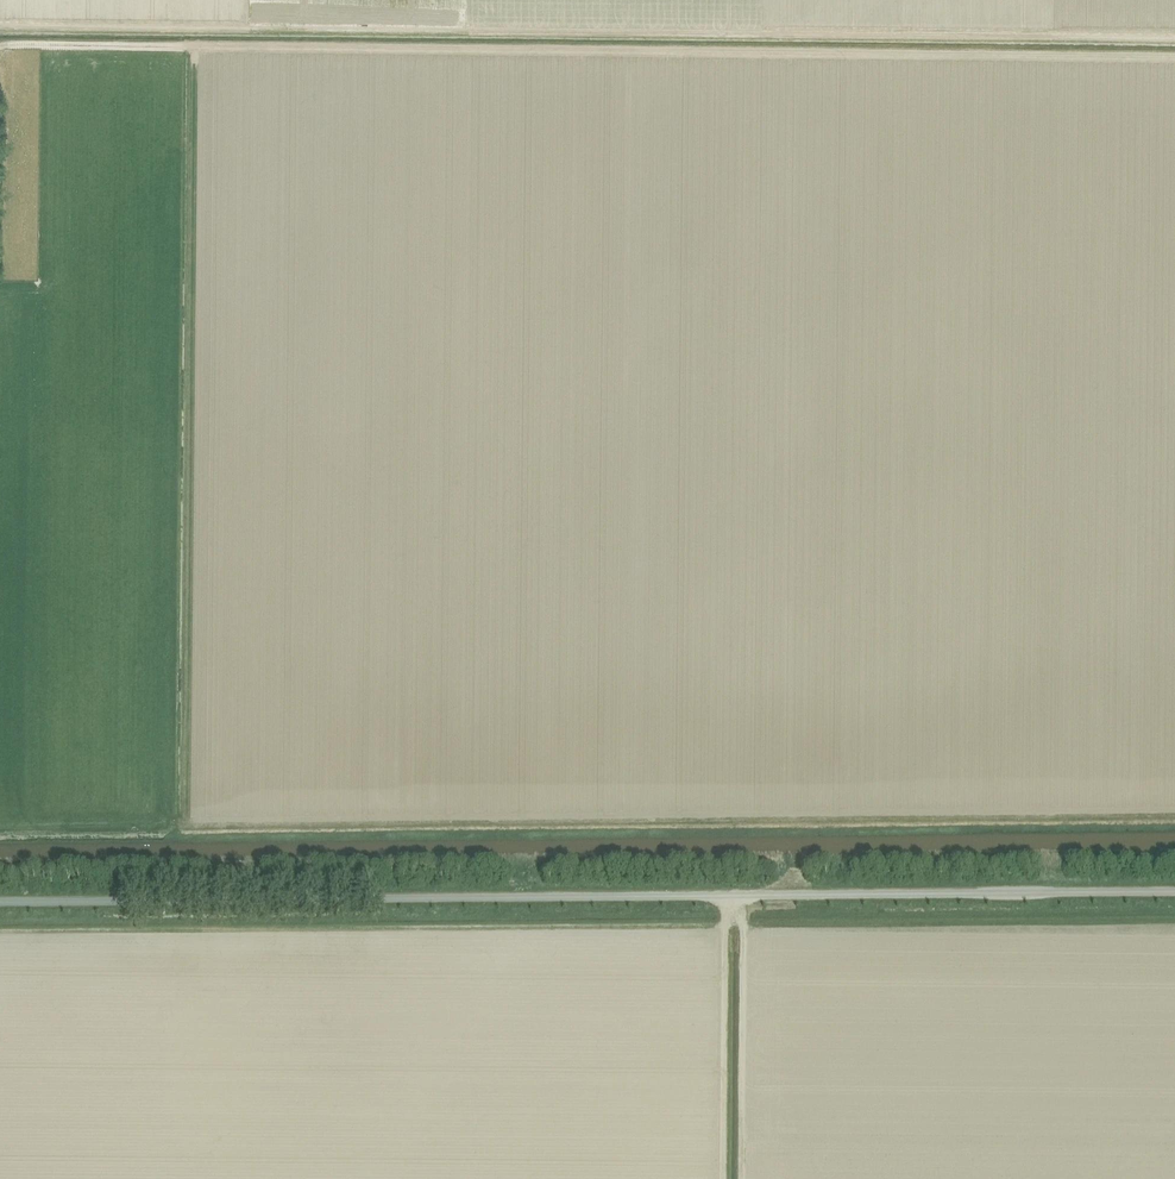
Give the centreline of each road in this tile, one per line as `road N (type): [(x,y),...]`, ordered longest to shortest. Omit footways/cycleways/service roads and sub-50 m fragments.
road 1 (unclassified): [(0,902),(1174,891)]

